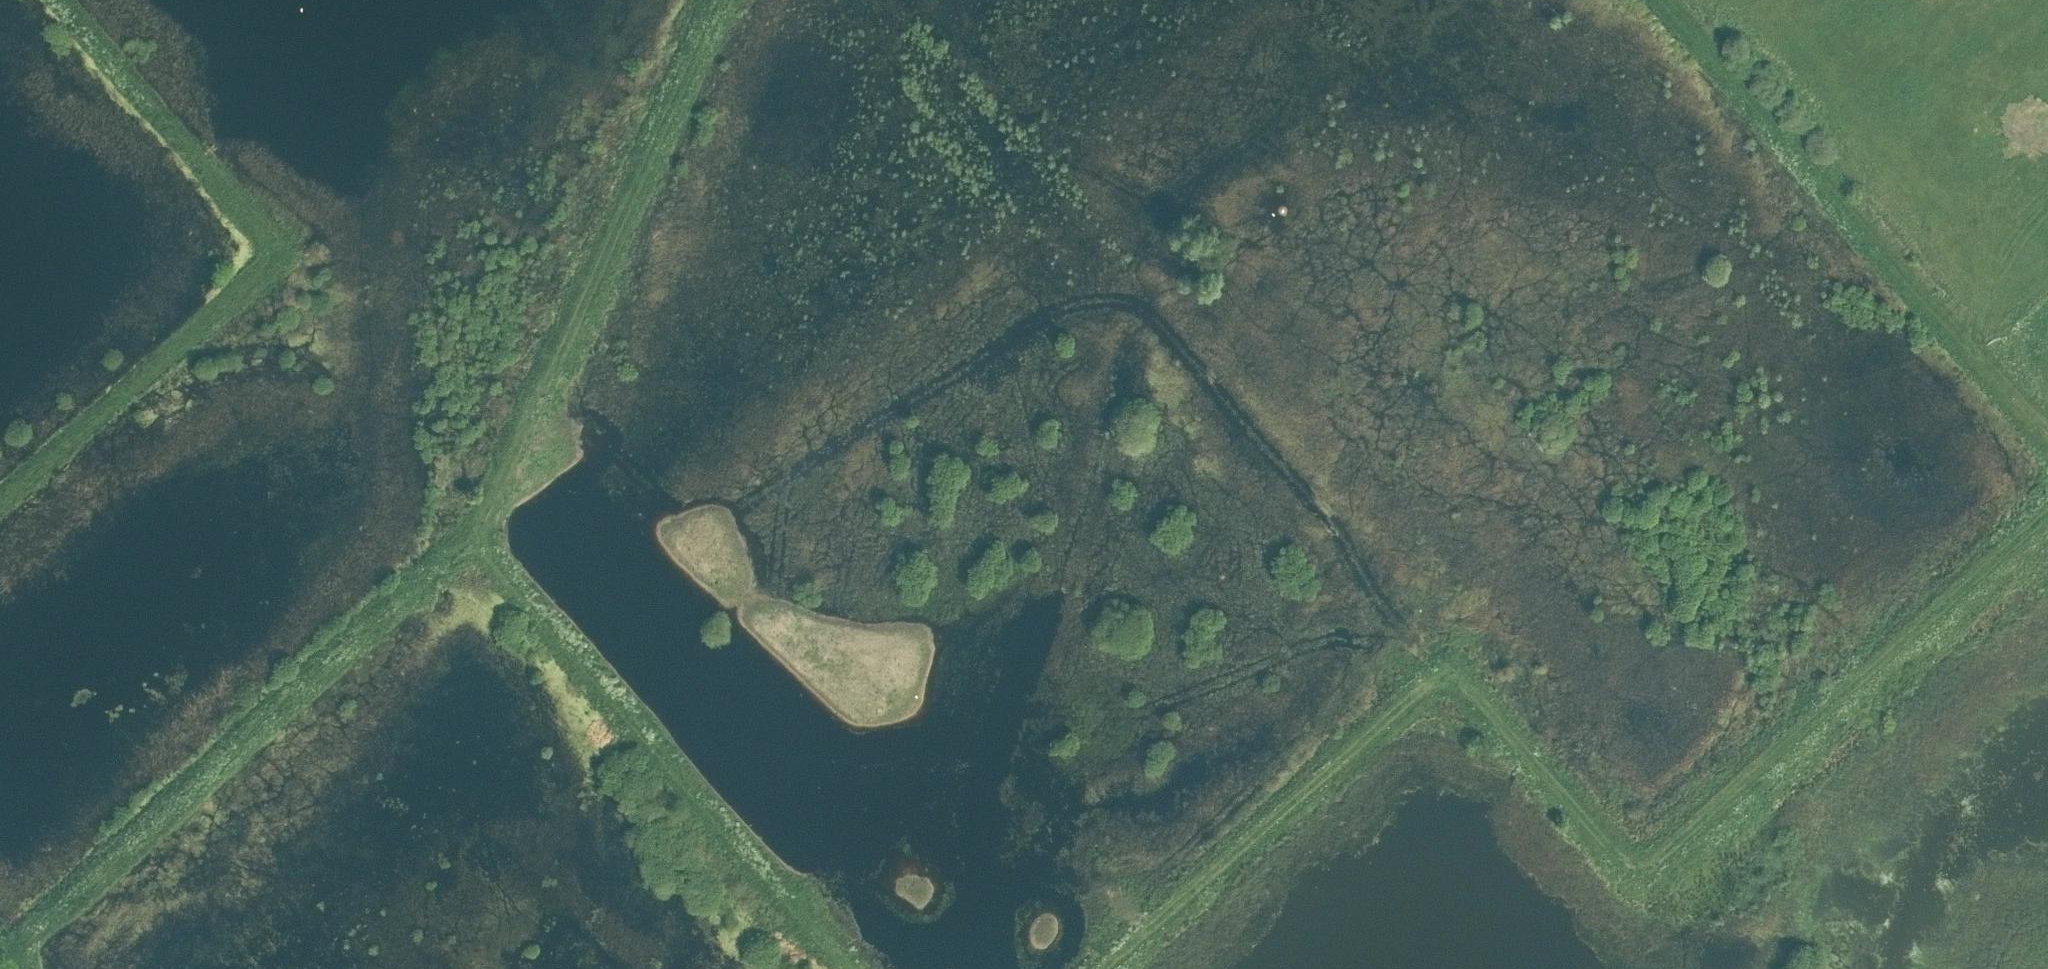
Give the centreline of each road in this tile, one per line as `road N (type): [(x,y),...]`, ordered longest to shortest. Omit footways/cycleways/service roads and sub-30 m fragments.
road 1 (track): [(2047,513),(1658,857),(1615,857),(1459,686),(1437,678),(1104,968)]

